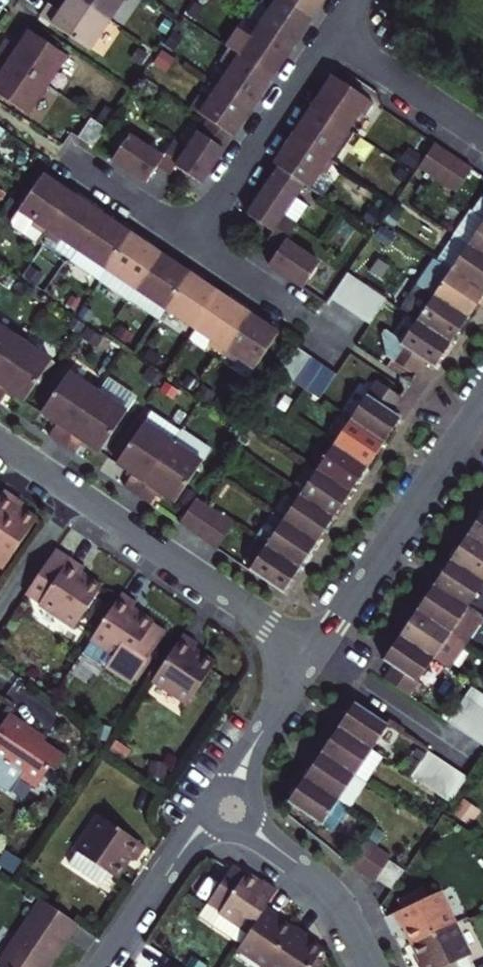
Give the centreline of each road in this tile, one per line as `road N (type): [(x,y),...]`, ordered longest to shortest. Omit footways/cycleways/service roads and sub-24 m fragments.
road 1 (residential): [(78,496),(313,653)]
road 2 (residential): [(313,653),(470,420)]
road 3 (residential): [(196,237),(332,36)]
road 4 (residential): [(215,799),(337,898),(373,966)]
road 5 (residential): [(196,237),(367,350)]
road 6 (residential): [(102,966),(215,799)]
road 7 (residential): [(332,36),(482,137)]
road 8 (residential): [(215,799),(313,653)]
road 9 (residential): [(57,146),(196,237)]
road 10 (residential): [(78,496),(0,609)]
road 11 (residential): [(470,420),(367,350)]

